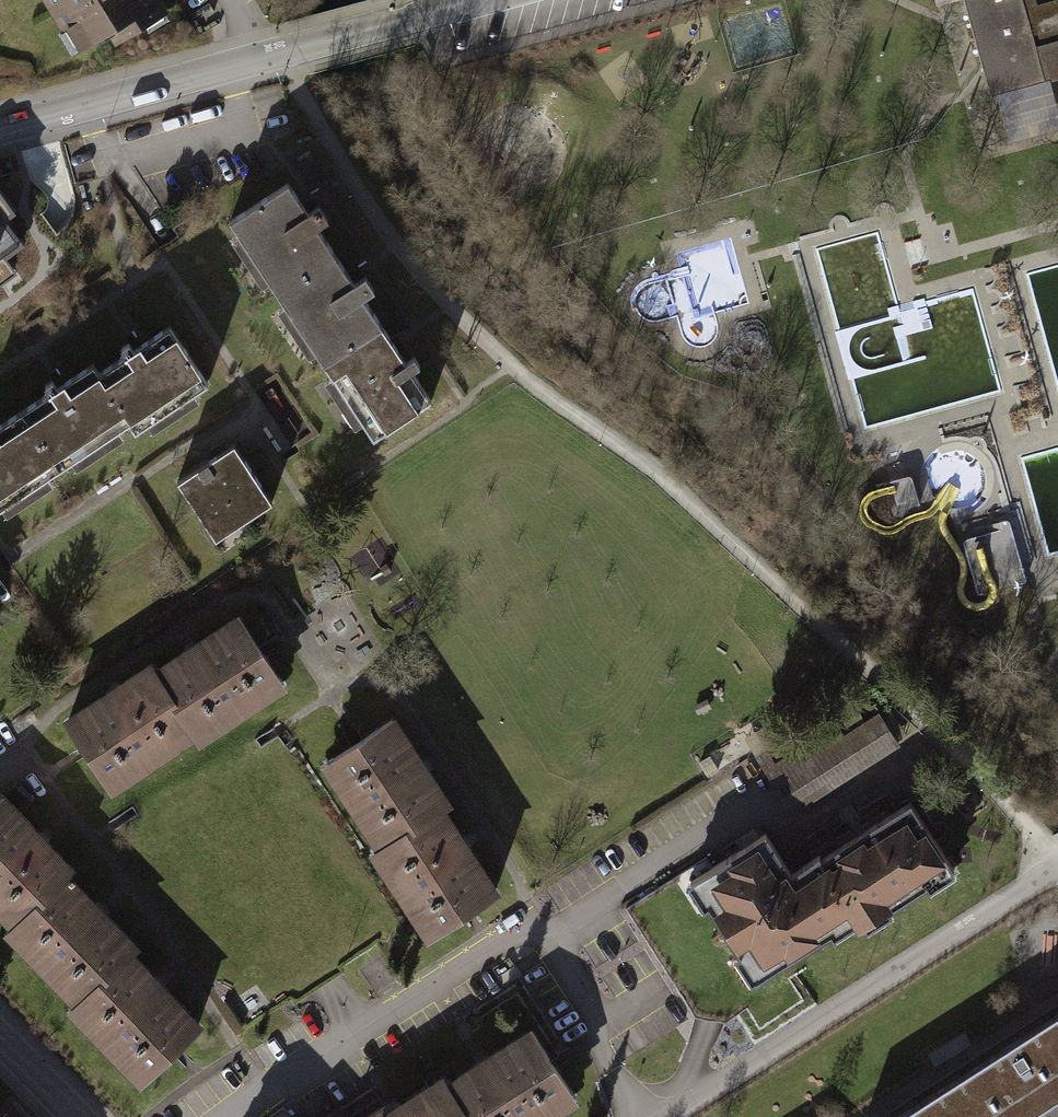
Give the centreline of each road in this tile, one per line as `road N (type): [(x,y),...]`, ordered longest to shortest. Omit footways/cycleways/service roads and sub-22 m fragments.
road 1 (residential): [(227,1116),(520,922),(642,1116)]
road 2 (residential): [(0,126),(490,0)]
road 3 (residential): [(661,1116),(1057,875)]

